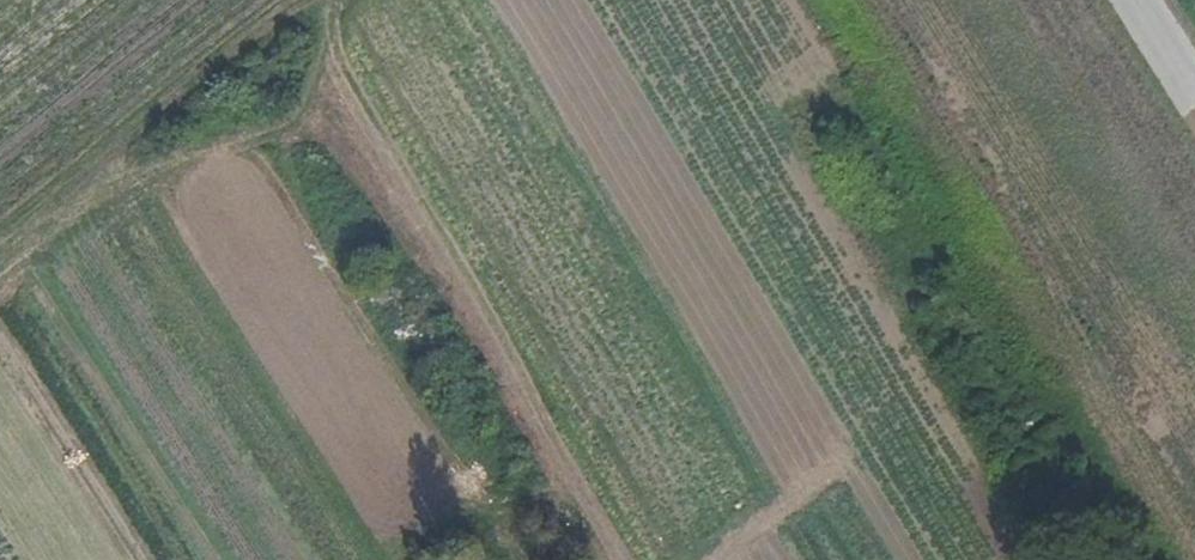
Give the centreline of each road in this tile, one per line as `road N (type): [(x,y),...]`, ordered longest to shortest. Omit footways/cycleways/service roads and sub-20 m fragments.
road 1 (track): [(337,0),(0,271)]

